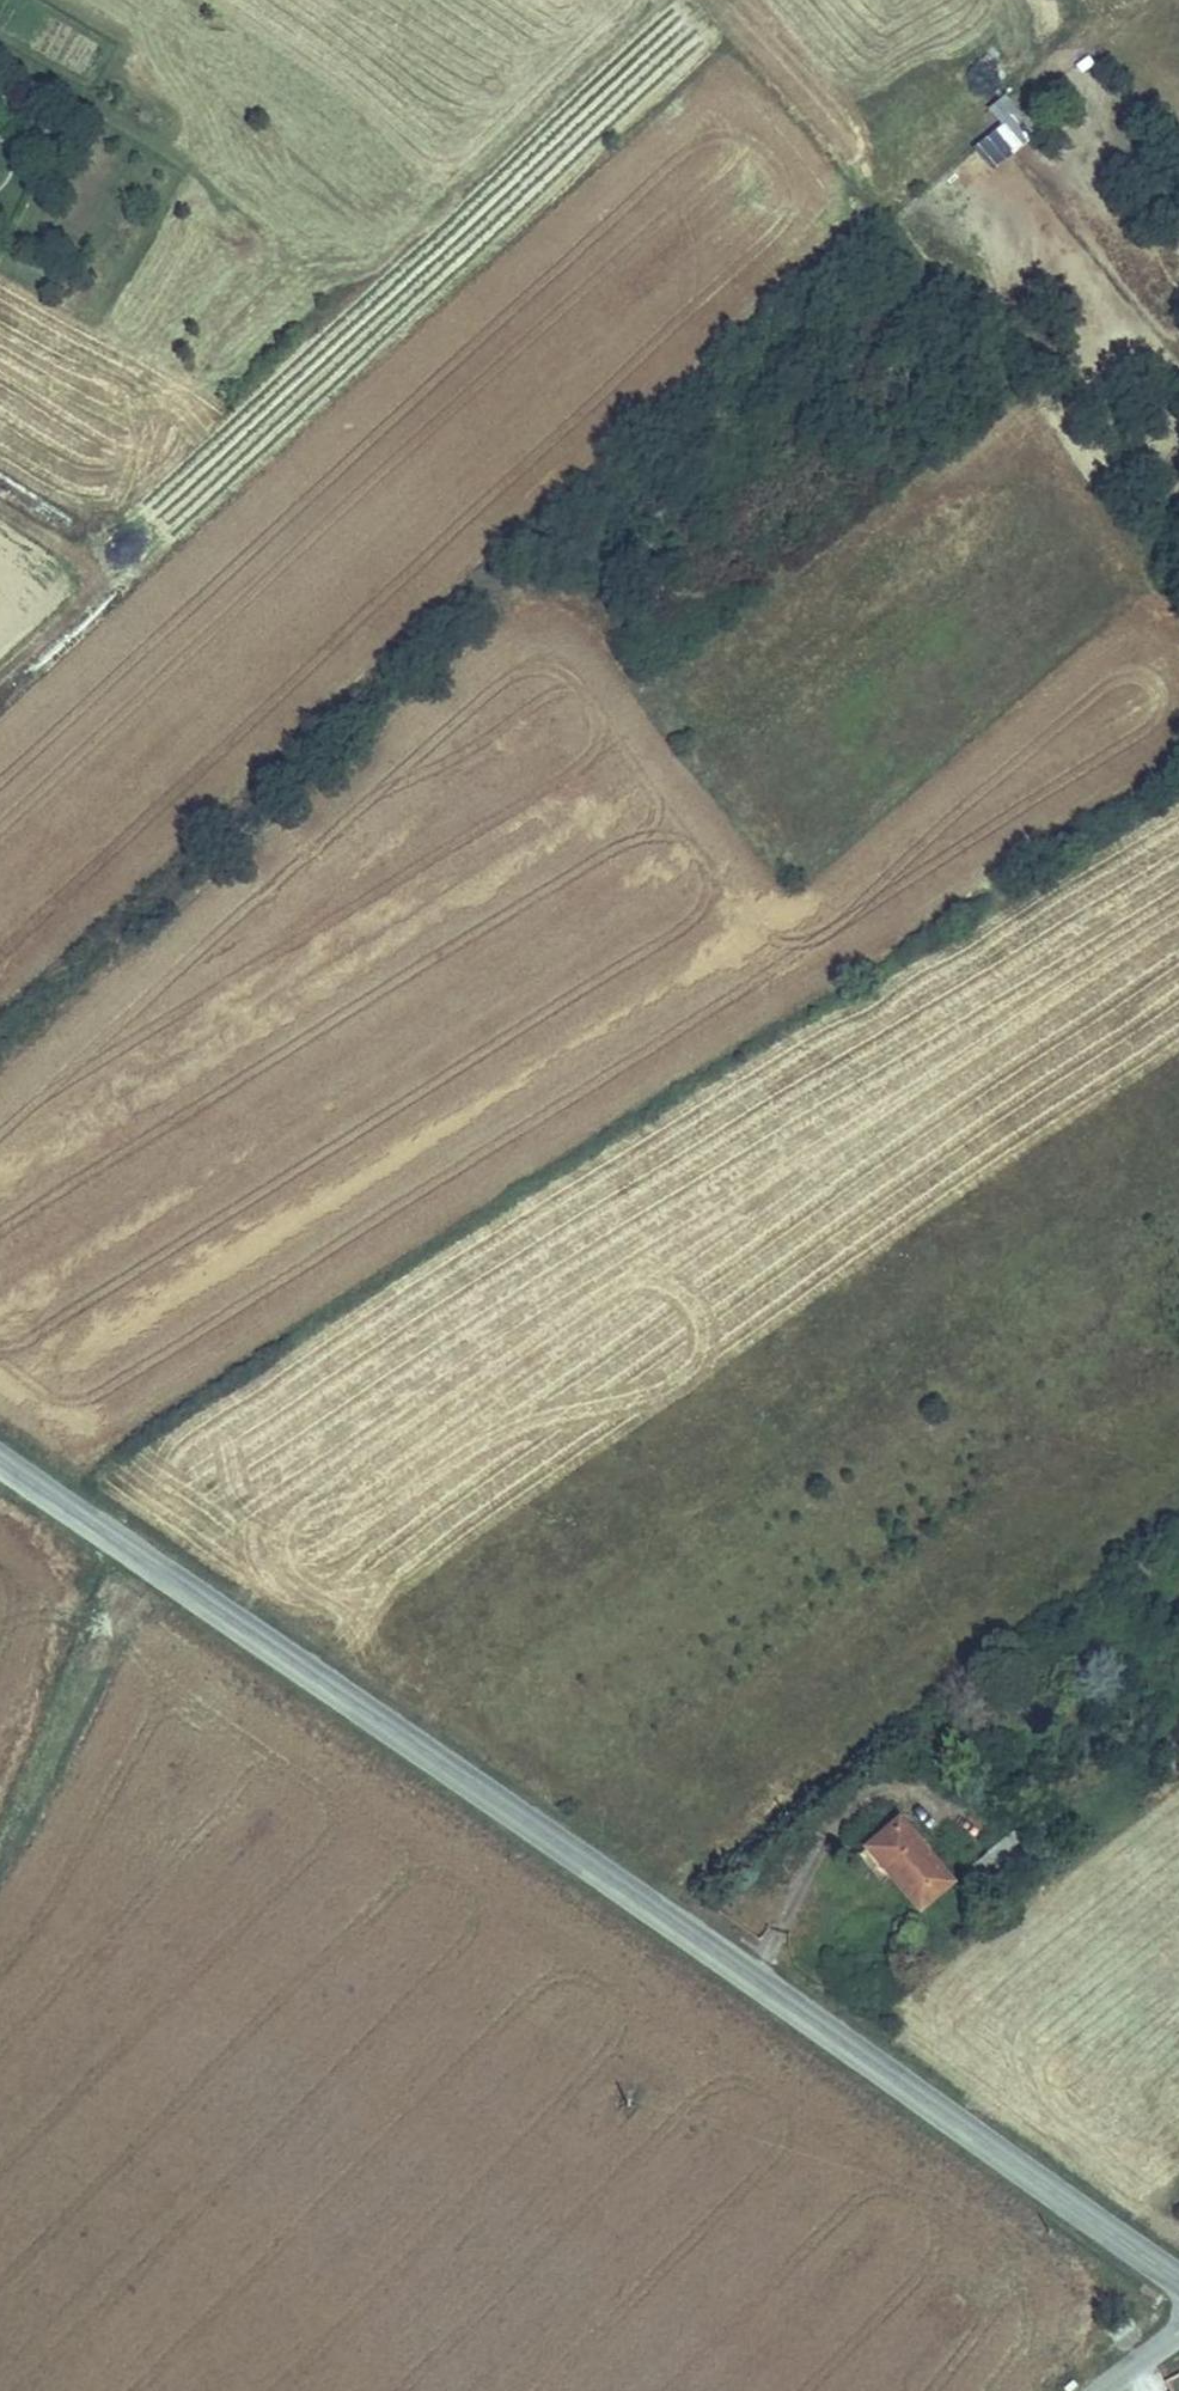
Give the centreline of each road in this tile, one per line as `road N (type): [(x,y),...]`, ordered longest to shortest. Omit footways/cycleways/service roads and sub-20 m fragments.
road 1 (tertiary): [(0,1447),(790,2019),(1178,2281)]

